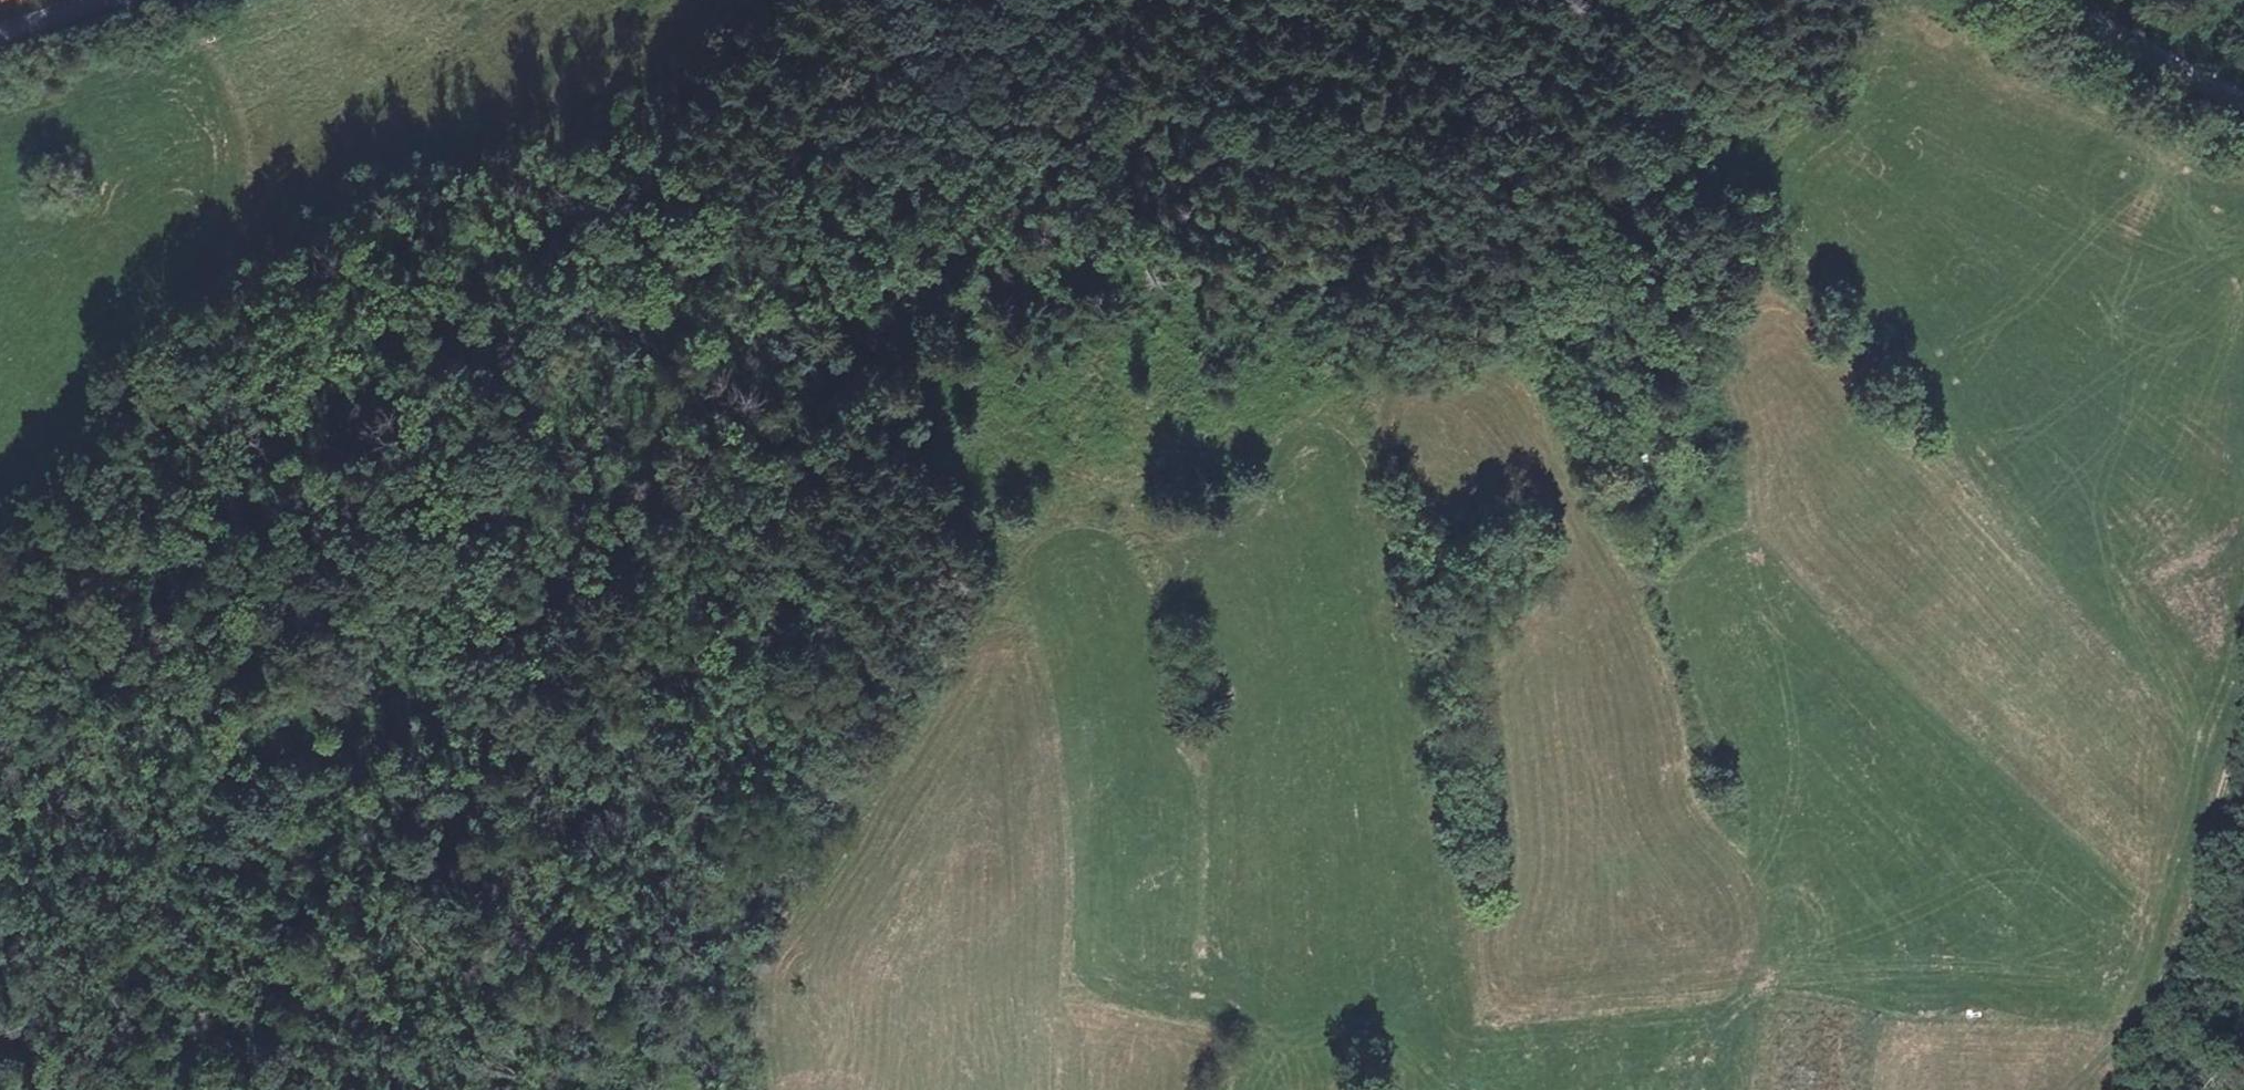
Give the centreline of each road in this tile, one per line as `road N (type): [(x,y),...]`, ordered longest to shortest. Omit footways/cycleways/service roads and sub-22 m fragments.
road 1 (unclassified): [(2082,0),(2243,95)]
road 2 (unclassified): [(0,35),(117,0)]

